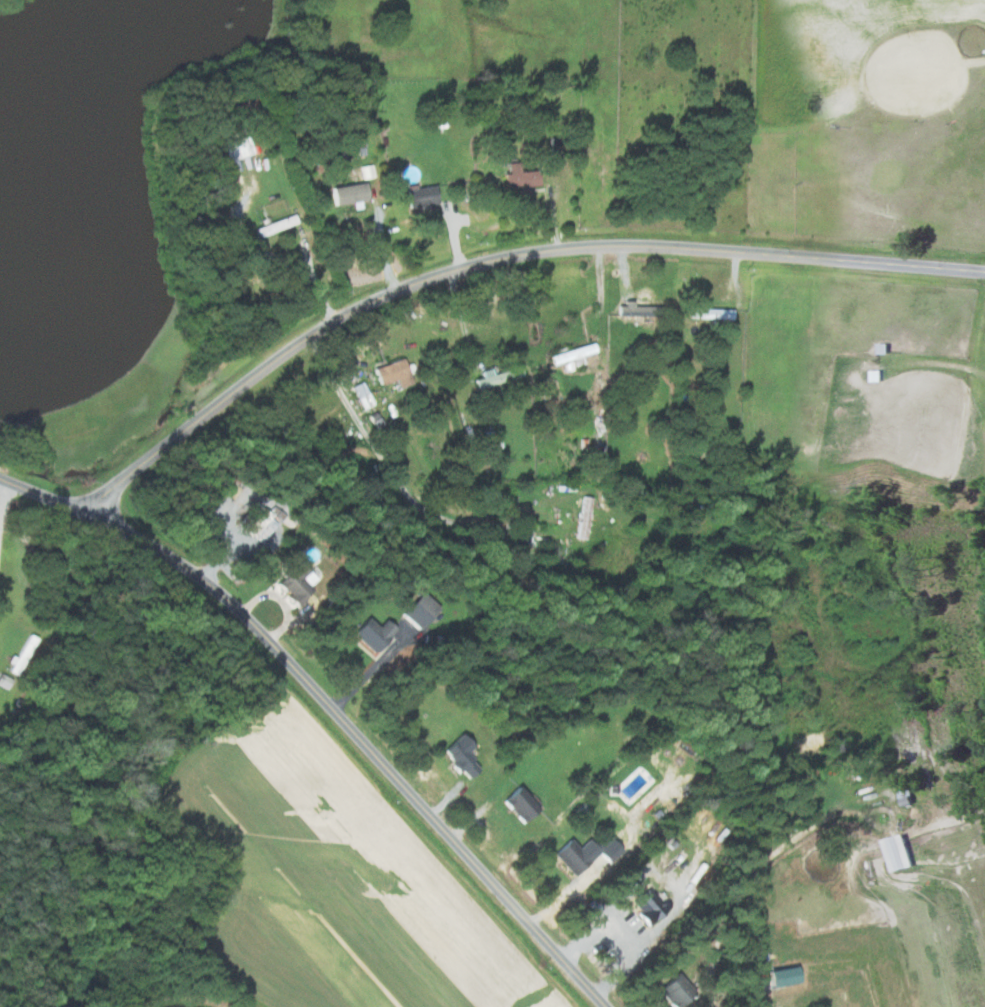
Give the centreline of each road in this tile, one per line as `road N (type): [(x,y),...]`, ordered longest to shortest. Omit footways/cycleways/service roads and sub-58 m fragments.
road 1 (residential): [(984,272),(681,249),(563,248),(489,259),(366,302),(310,335),(187,417),(89,510)]
road 2 (residential): [(606,1006),(213,586),(89,510),(0,478)]

